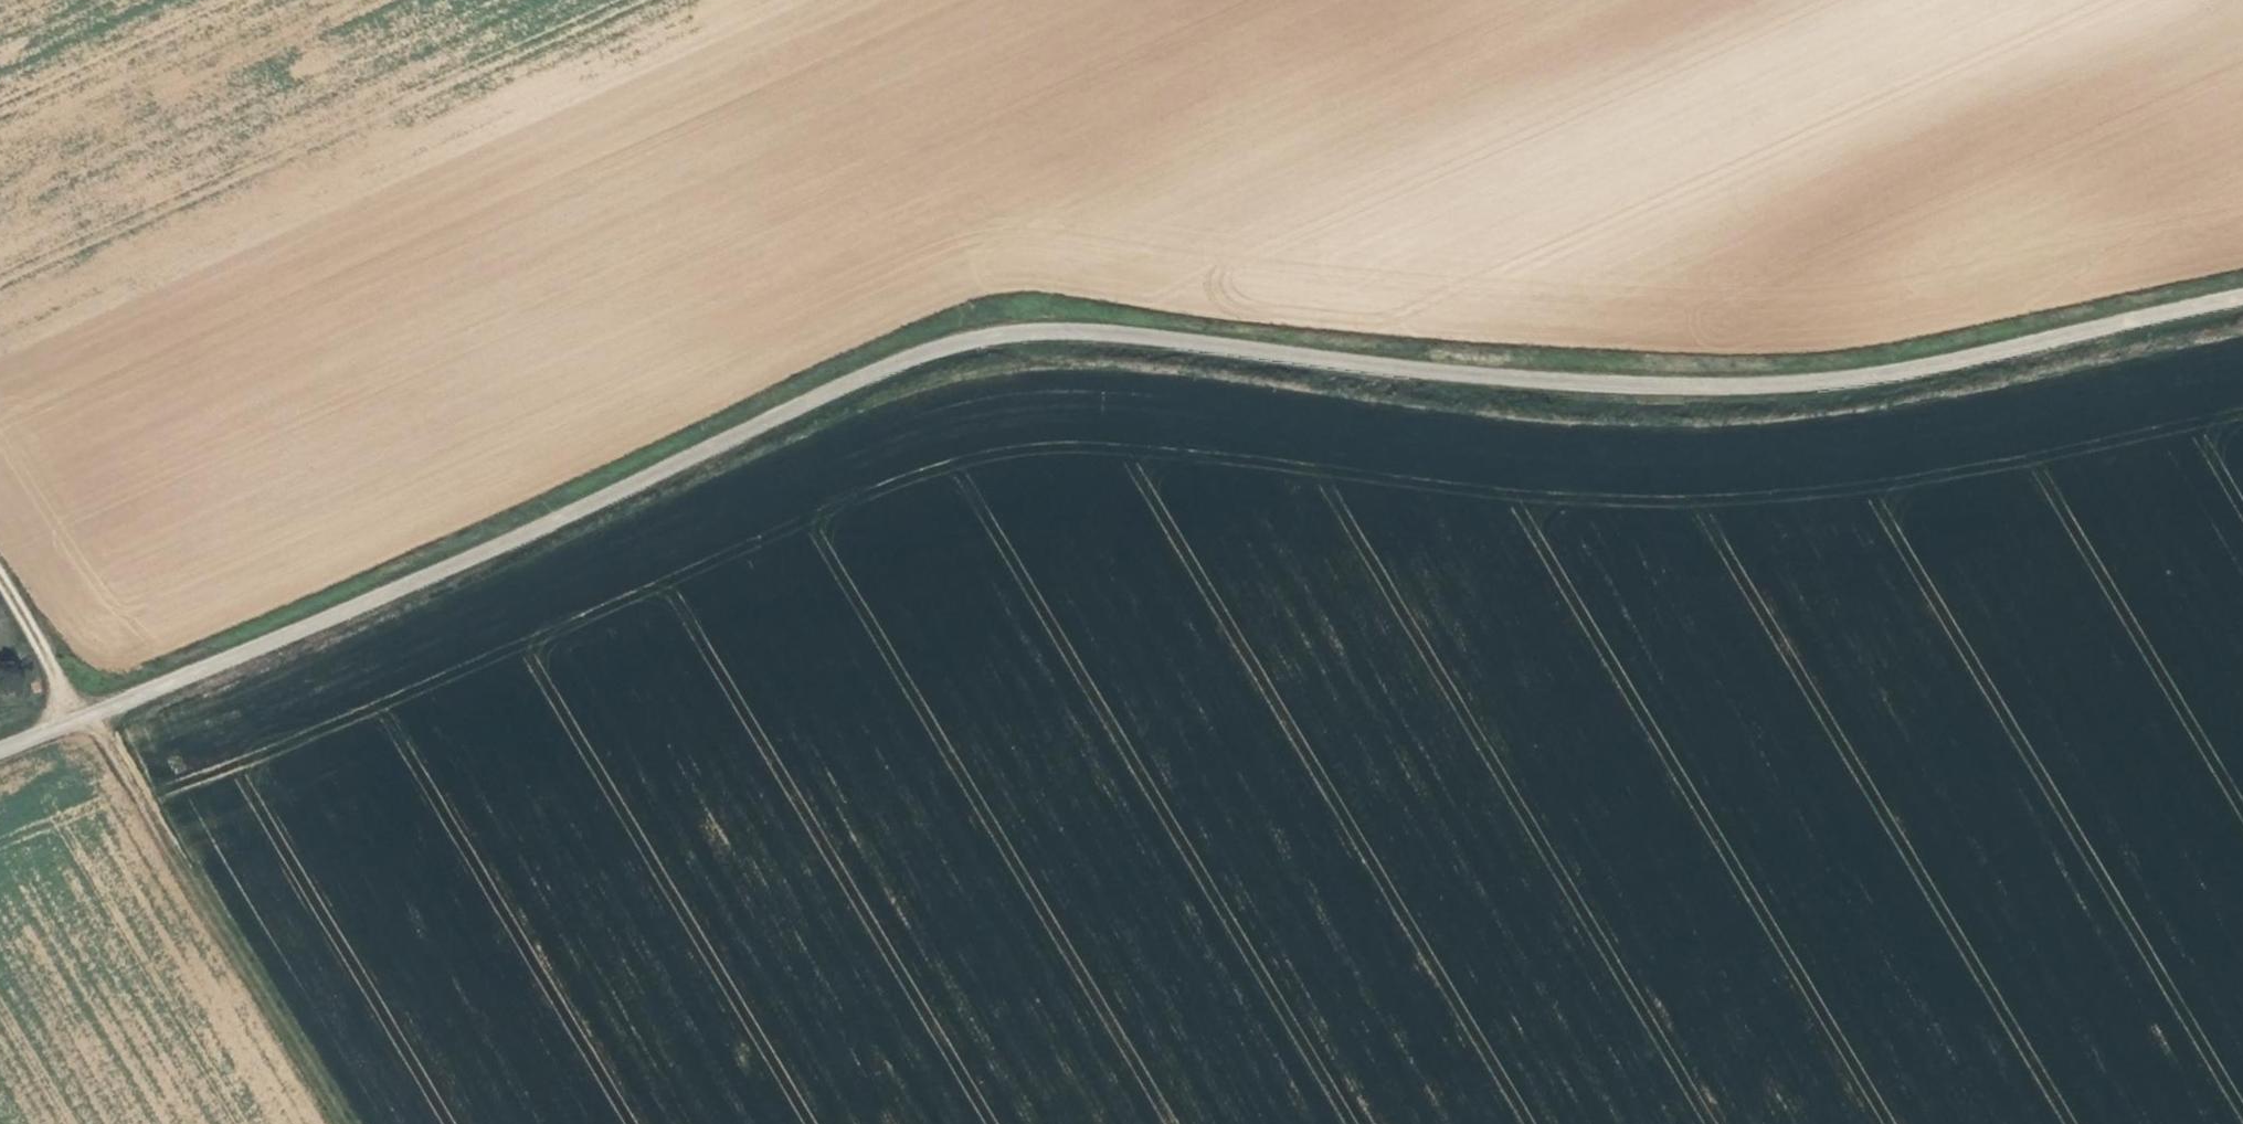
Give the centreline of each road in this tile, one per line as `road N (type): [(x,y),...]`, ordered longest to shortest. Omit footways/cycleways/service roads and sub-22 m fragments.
road 1 (unclassified): [(0,749),(521,538),(920,355),(983,338),(1089,331),(1487,378),(1764,388),(1925,368),(2242,298)]
road 2 (track): [(94,712),(350,1123)]
road 3 (track): [(0,577),(52,672),(69,722)]

